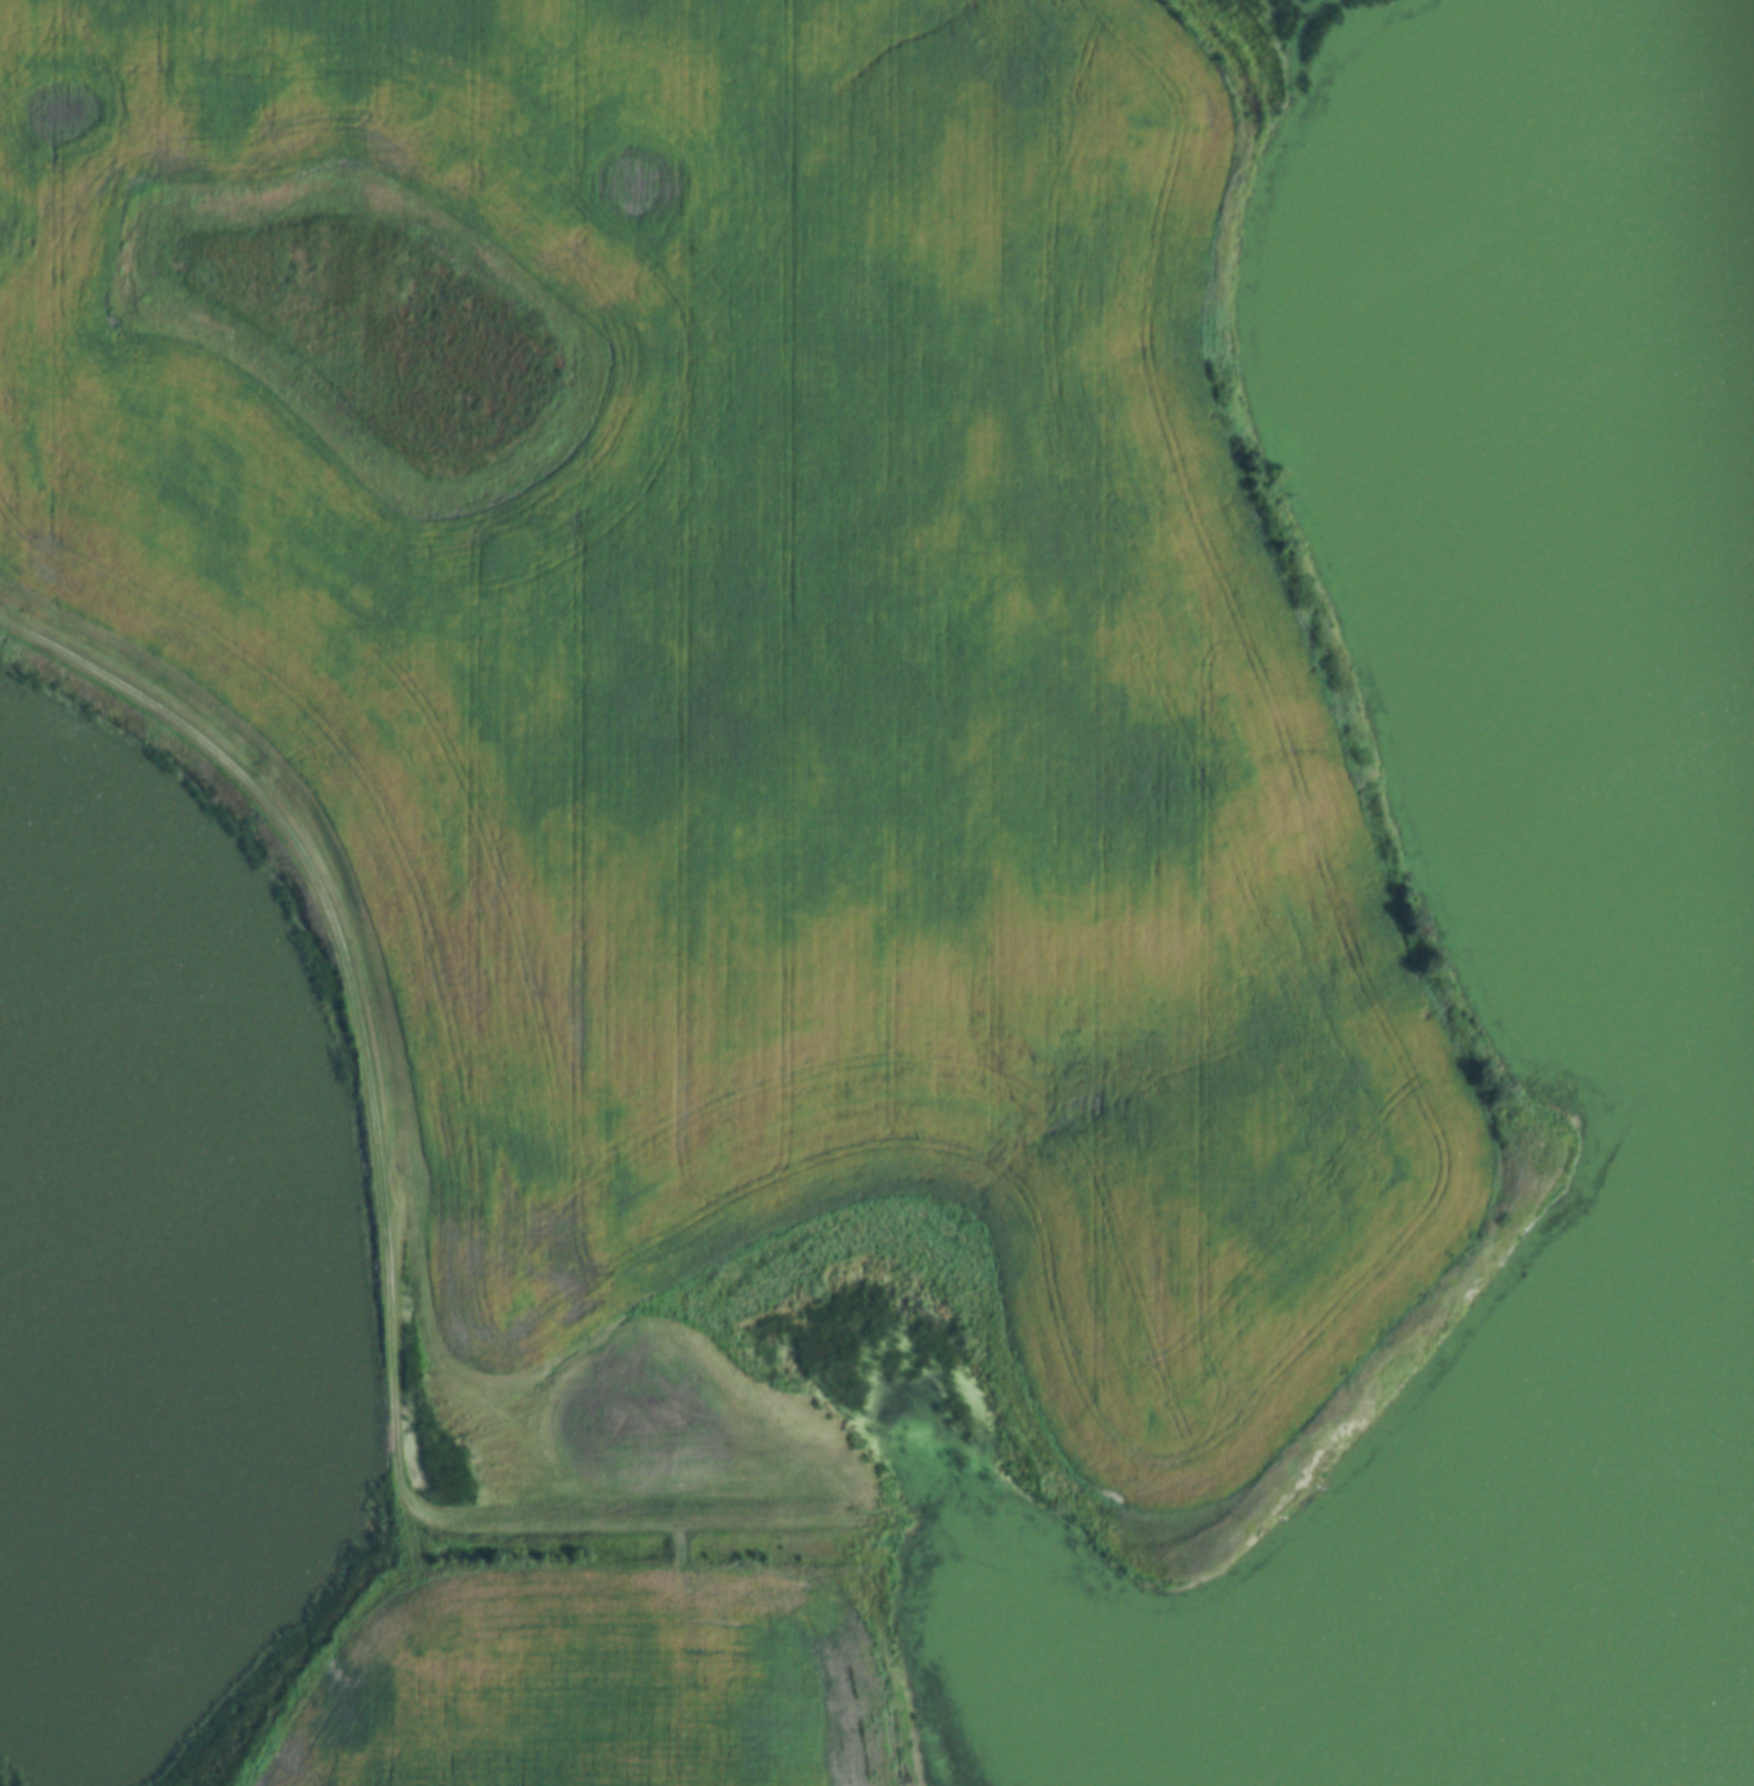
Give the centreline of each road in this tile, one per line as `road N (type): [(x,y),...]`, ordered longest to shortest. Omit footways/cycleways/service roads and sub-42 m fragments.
road 1 (track): [(0,1746),(89,1742),(212,1691),(423,1511),(449,1530),(497,1534),(885,1524),(930,1532),(973,1568),(1039,1785)]
road 2 (track): [(423,1511),(407,1494),(399,1462),(392,1261),(371,1055),(347,953),(314,870),(219,754),(97,666),(0,616)]

